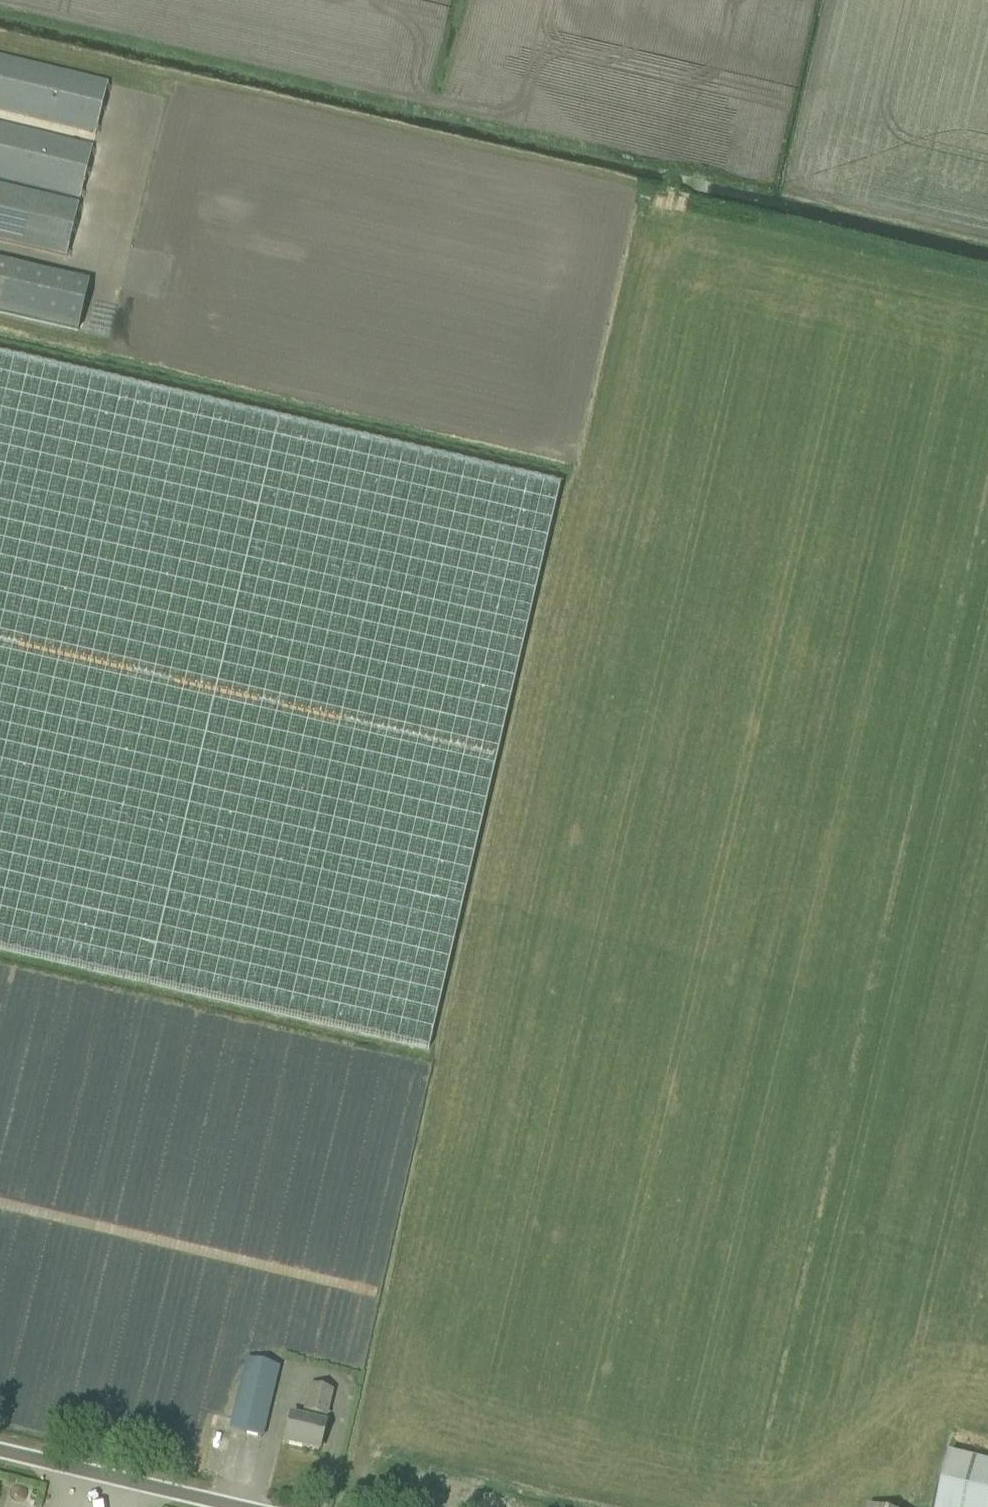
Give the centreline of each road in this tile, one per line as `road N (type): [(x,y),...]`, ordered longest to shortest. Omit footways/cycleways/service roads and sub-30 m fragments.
road 1 (unclassified): [(263,1506),(0,1442)]

